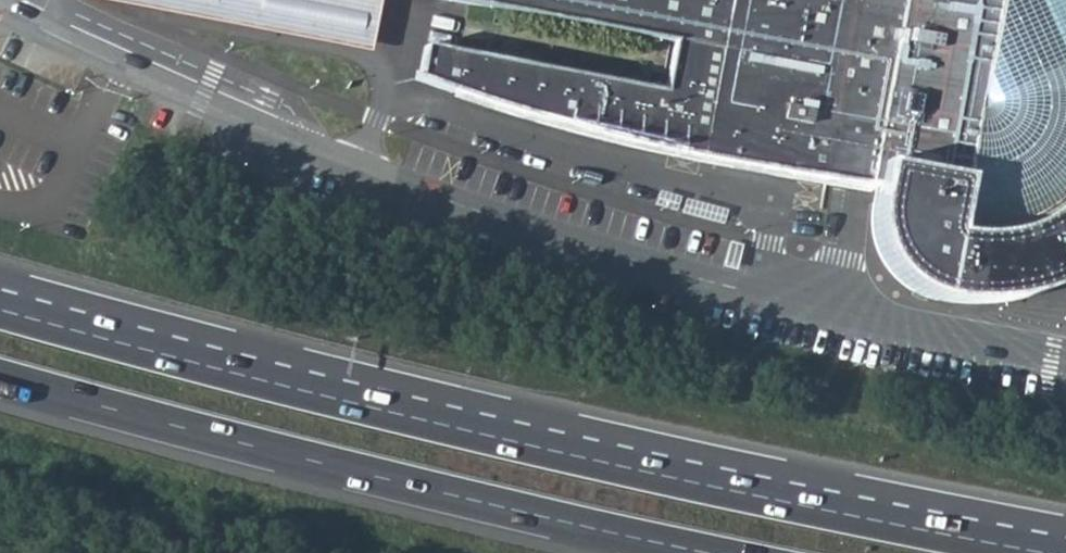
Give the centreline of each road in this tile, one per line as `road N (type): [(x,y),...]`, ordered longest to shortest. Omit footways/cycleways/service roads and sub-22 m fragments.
road 1 (unclassified): [(1065,355),(820,310),(591,248),(357,167),(0,7)]
road 2 (trunk): [(1050,552),(432,422),(0,310)]
road 3 (trunk): [(0,378),(708,552)]

